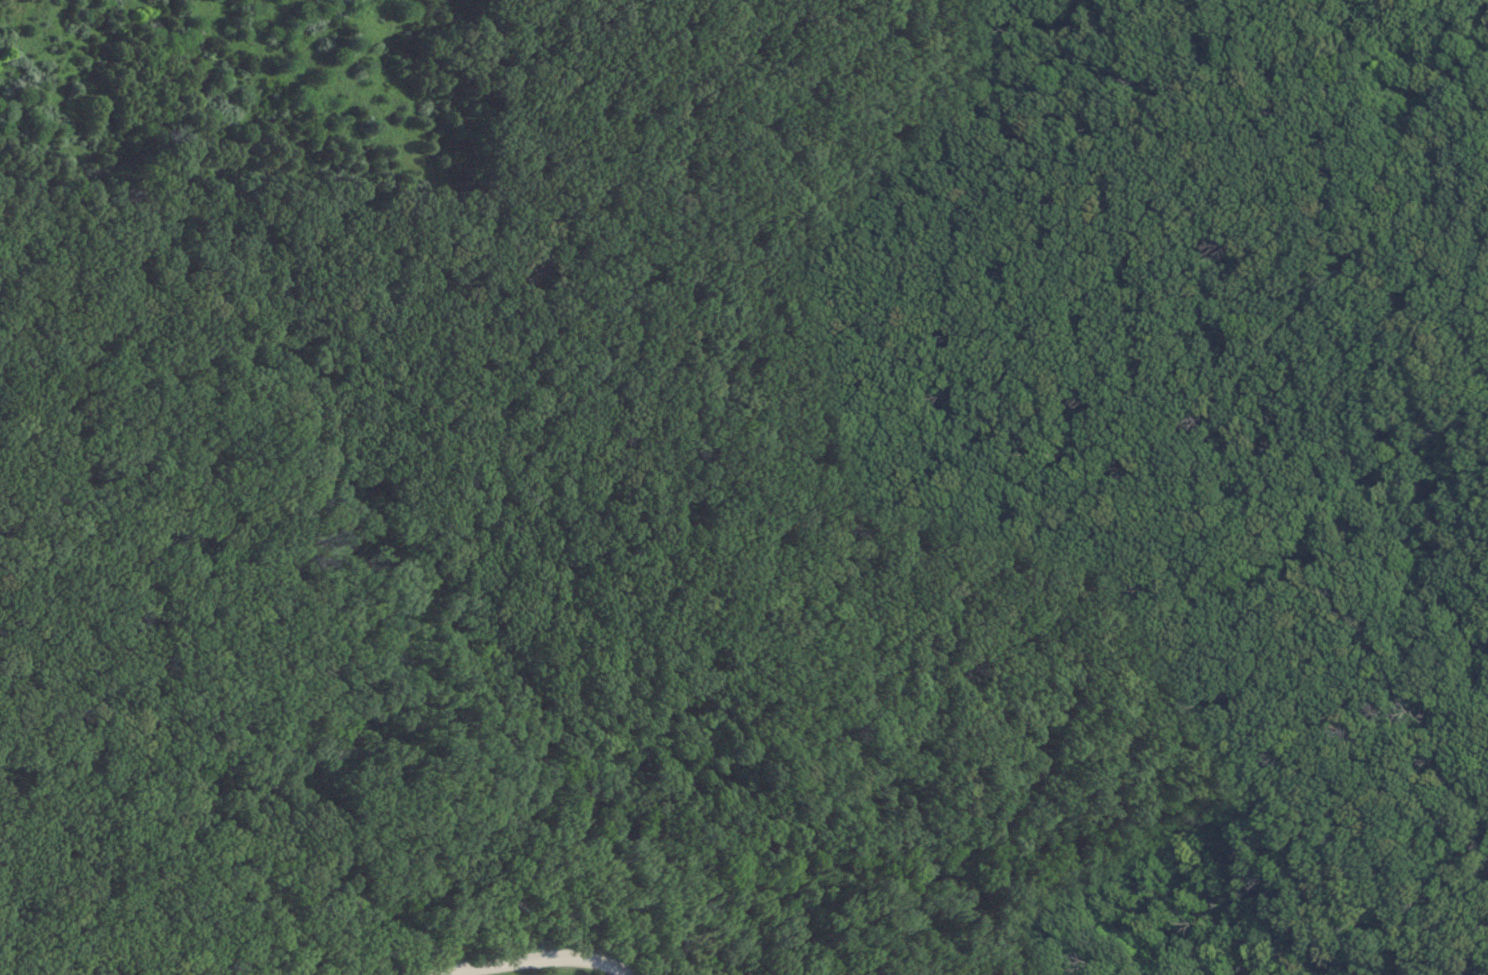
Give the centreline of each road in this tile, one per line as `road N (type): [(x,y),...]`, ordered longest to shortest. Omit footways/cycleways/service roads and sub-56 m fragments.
road 1 (residential): [(484,974),(546,966),(610,974)]

